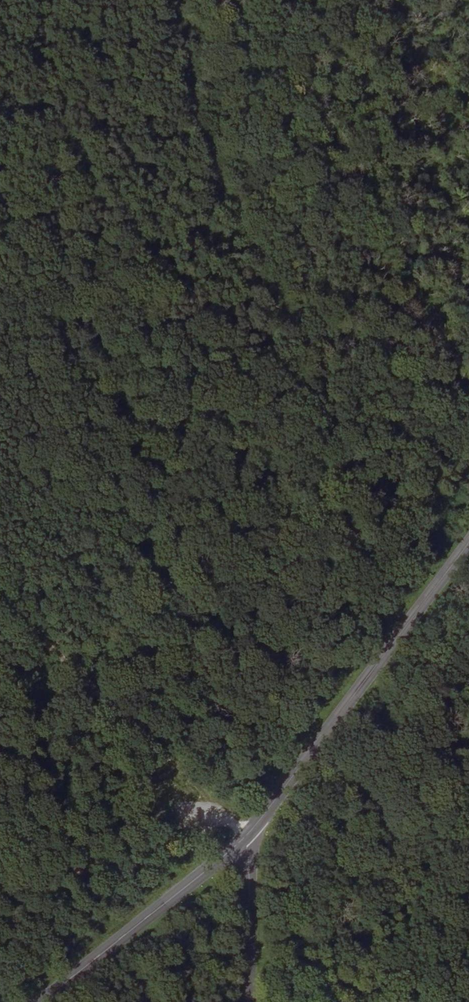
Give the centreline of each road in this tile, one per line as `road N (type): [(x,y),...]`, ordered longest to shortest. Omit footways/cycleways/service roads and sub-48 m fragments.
road 1 (tertiary): [(468,543),(243,842)]
road 2 (tertiary): [(44,1001),(243,842)]
road 3 (tertiary): [(243,842),(250,1001)]

